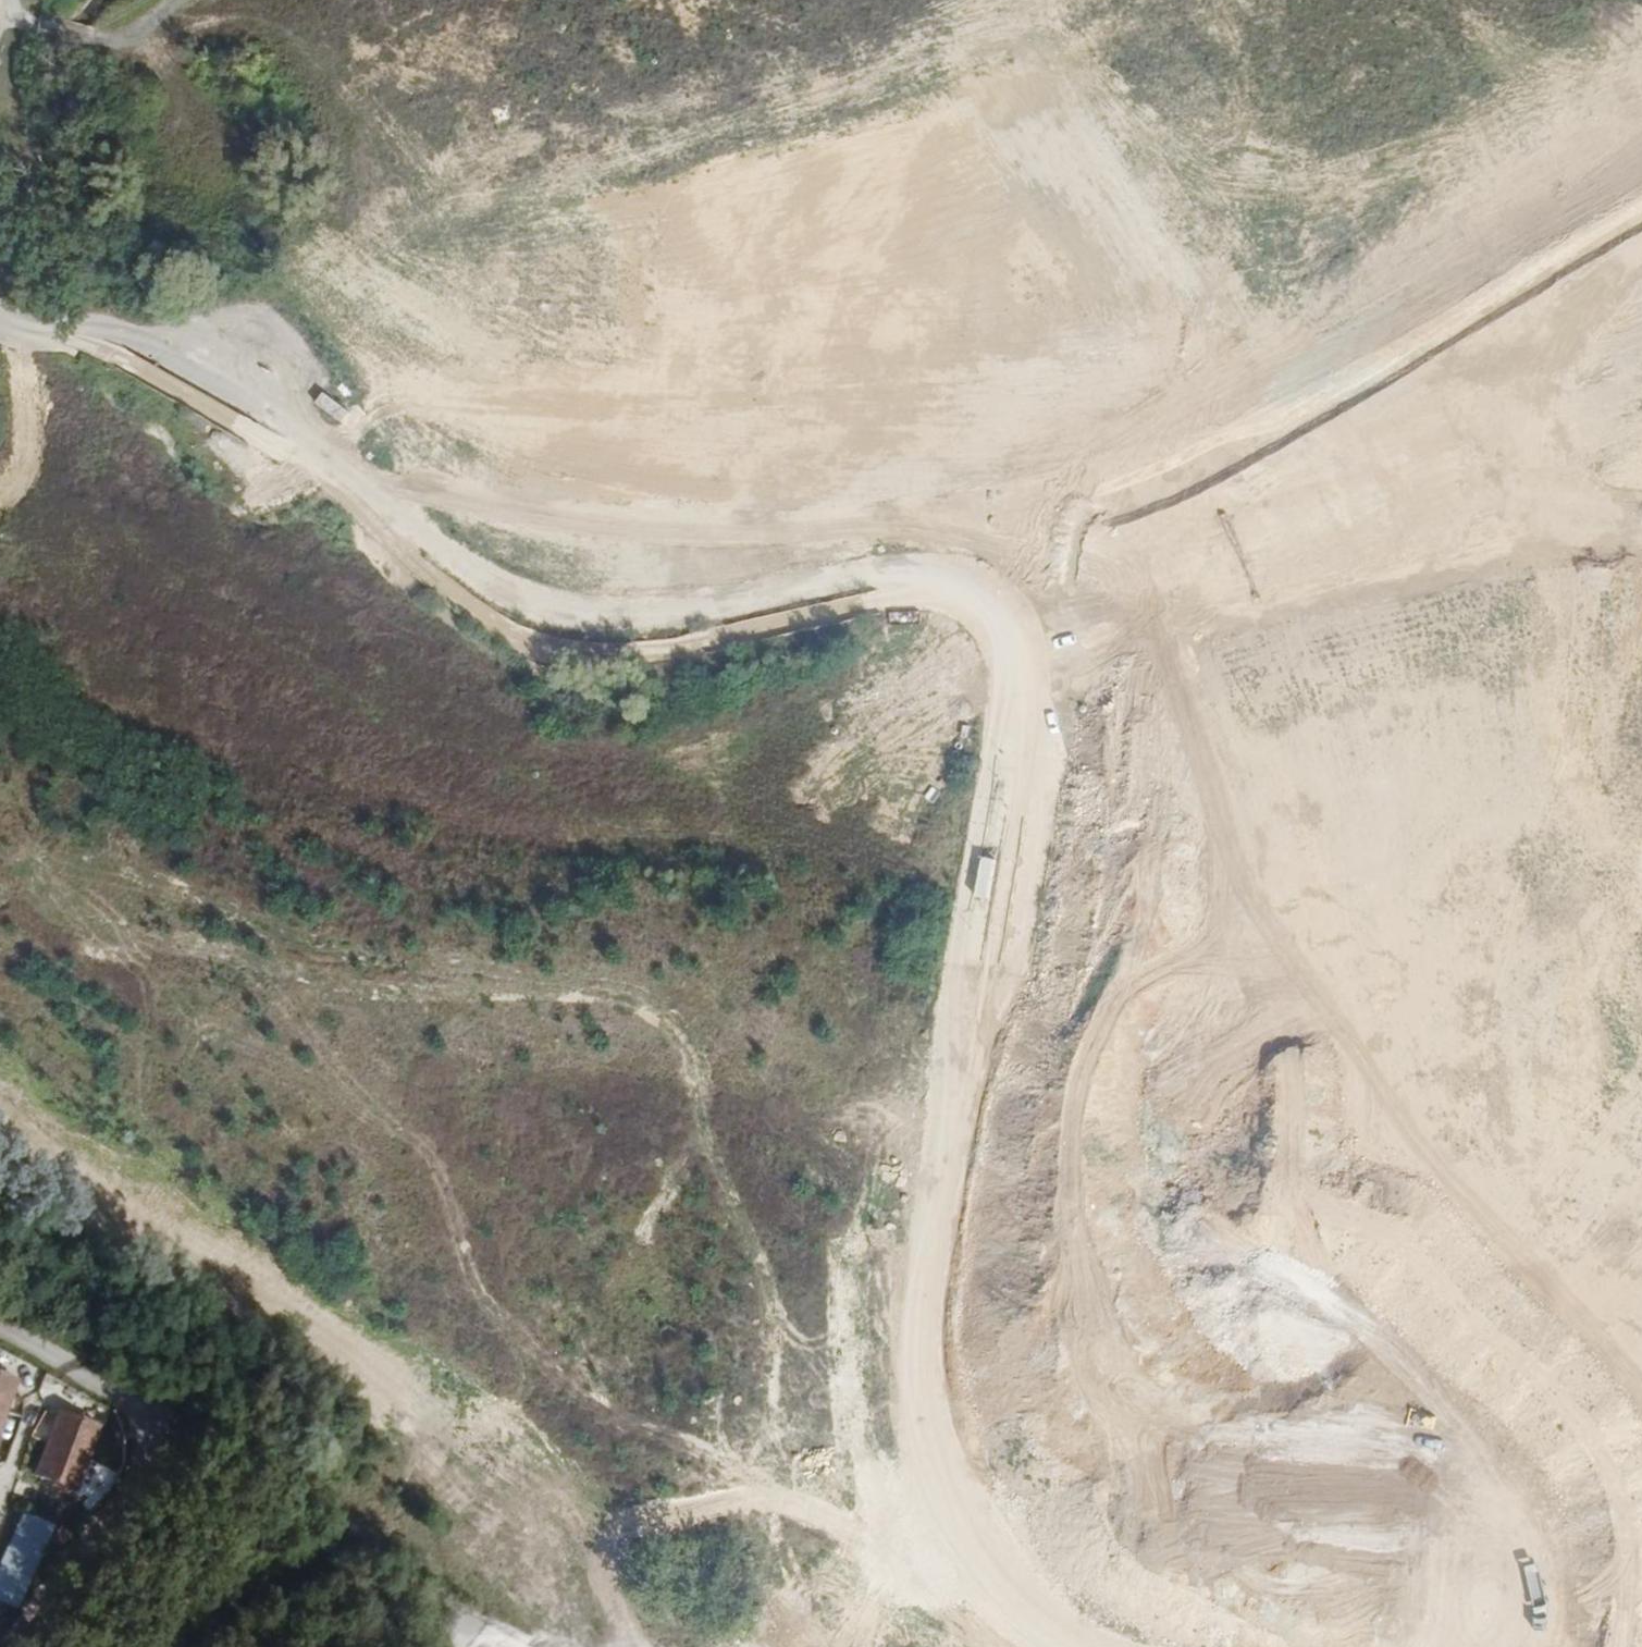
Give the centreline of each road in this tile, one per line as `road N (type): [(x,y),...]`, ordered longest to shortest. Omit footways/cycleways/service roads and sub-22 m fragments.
road 1 (unclassified): [(30,1646),(127,1493),(145,1449),(138,1409)]

